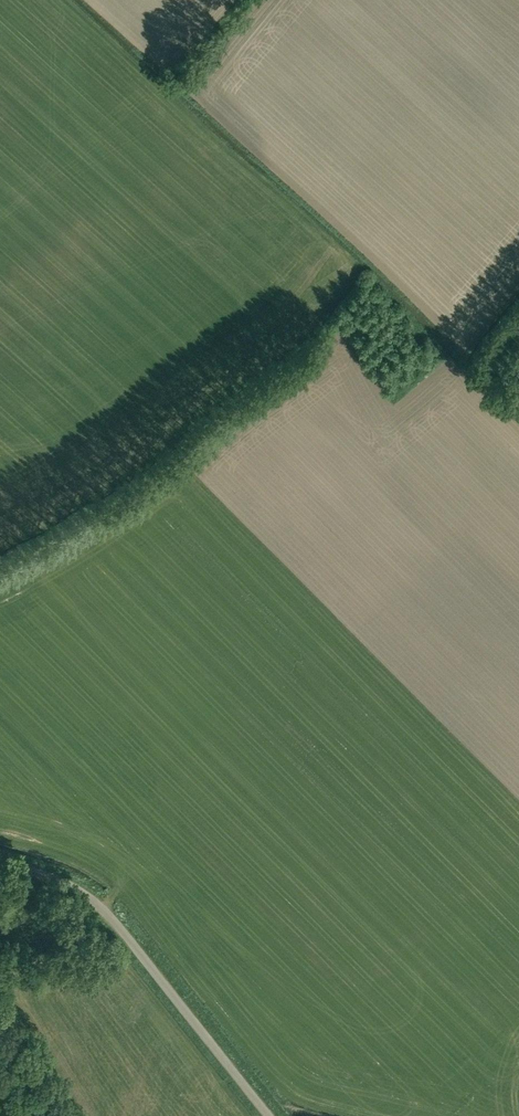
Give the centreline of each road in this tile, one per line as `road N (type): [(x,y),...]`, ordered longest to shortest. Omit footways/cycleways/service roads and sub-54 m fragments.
road 1 (unclassified): [(267,1115),(97,905),(44,874),(0,863)]

